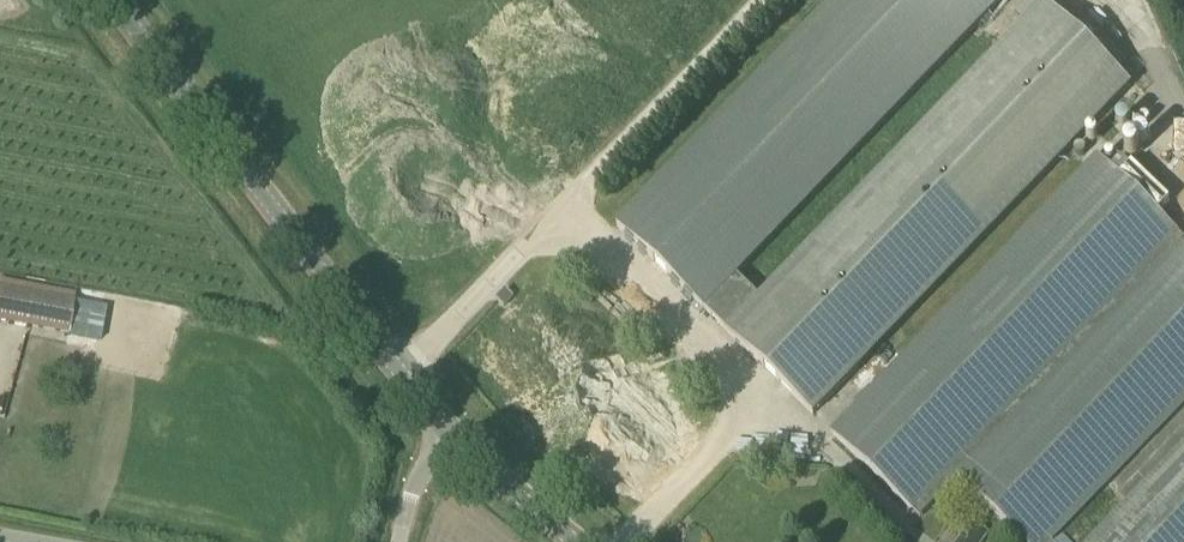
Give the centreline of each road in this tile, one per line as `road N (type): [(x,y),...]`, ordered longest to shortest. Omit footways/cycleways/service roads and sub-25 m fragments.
road 1 (tertiary): [(417,408),(103,0)]
road 2 (tertiary): [(569,541),(417,408)]
road 3 (unclassified): [(417,408),(384,541)]

